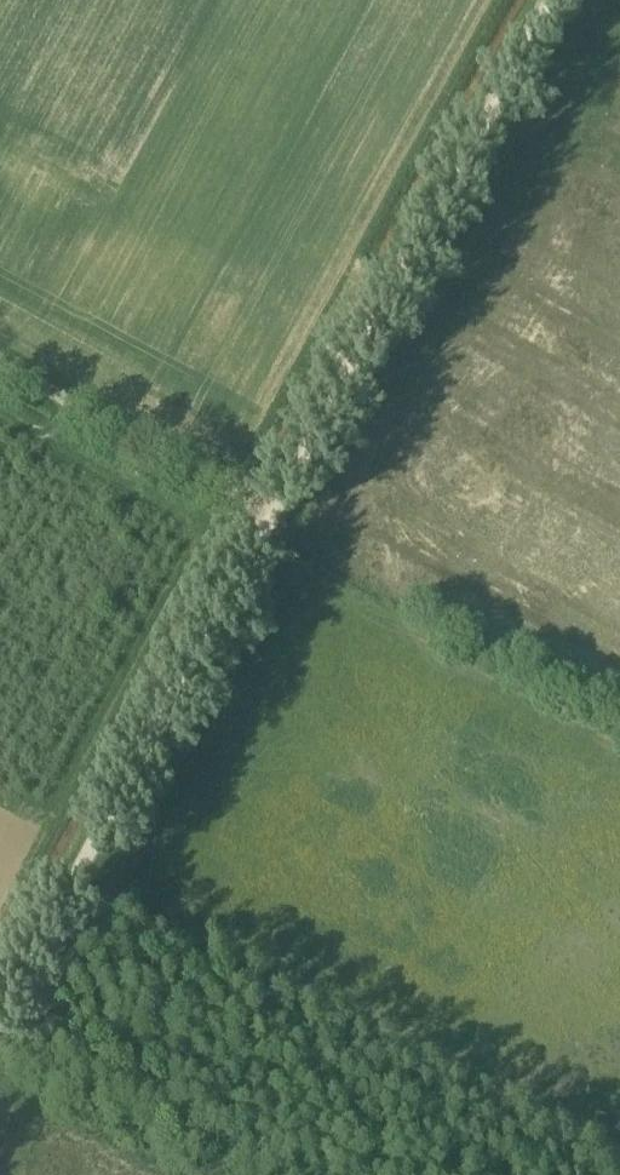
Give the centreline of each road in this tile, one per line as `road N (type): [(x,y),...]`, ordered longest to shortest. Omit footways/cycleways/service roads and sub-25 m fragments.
road 1 (track): [(283,524),(567,0)]
road 2 (track): [(0,1039),(283,524)]
road 3 (track): [(283,524),(0,368)]
road 4 (track): [(142,1174),(0,1096)]

